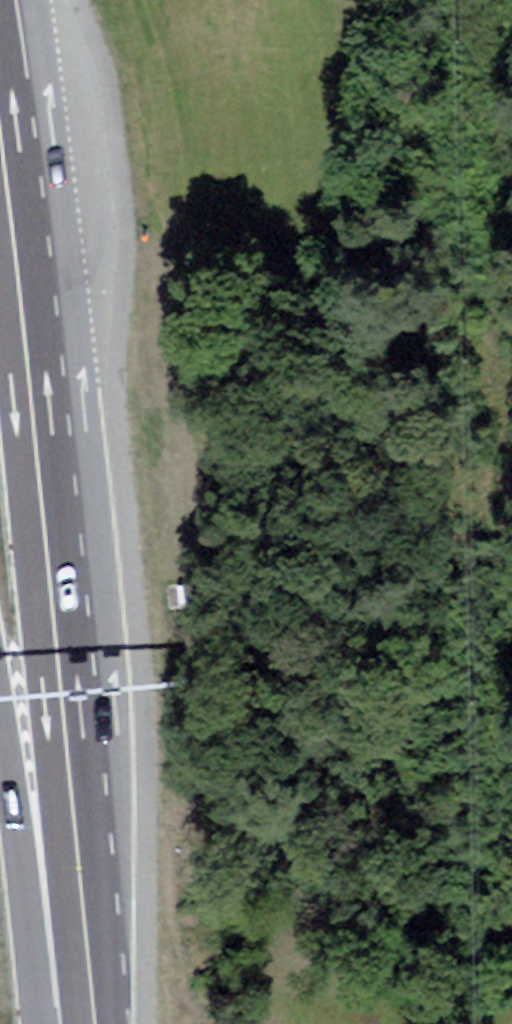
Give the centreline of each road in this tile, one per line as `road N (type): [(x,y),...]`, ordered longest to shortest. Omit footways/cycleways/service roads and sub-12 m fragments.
road 1 (secondary): [(101,1023),(103,695),(67,245),(35,0)]
road 2 (trunk): [(0,127),(95,1023)]
road 3 (secondary): [(0,728),(39,1023)]

